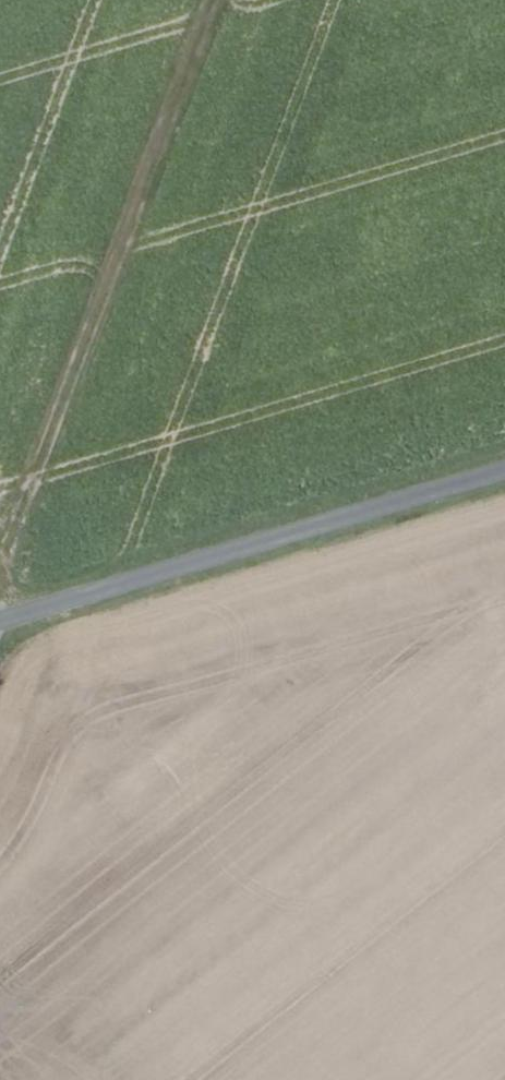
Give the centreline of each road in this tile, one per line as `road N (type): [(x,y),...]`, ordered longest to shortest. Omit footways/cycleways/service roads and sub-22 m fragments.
road 1 (track): [(0,681),(101,424),(247,0)]
road 2 (track): [(0,618),(504,470)]

